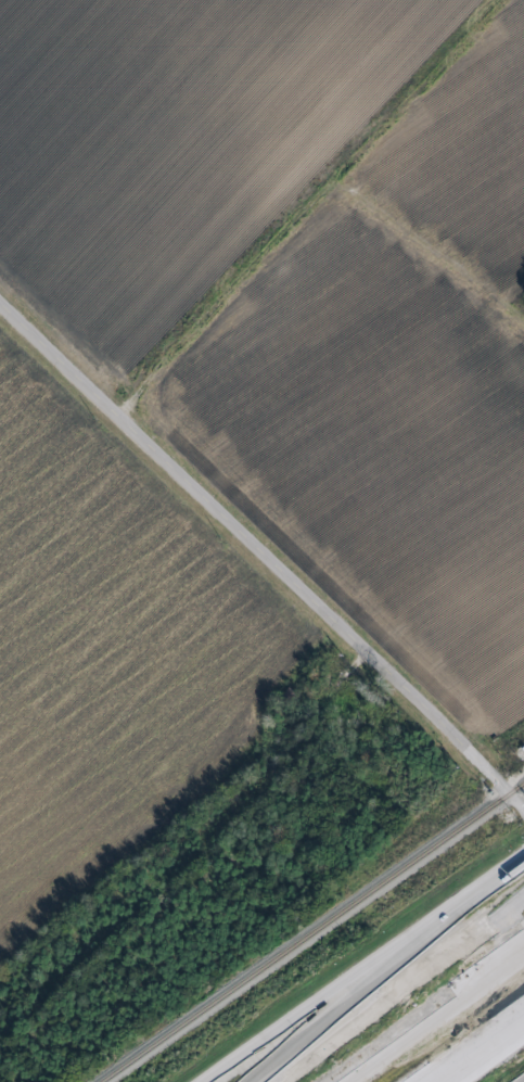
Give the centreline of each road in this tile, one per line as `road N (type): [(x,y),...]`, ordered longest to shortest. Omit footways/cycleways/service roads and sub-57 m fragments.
road 1 (residential): [(523,811),(116,417),(120,412)]
road 2 (residential): [(511,0),(120,412)]
road 3 (primary): [(523,857),(212,1081)]
road 4 (motorway): [(523,906),(324,1081)]
road 5 (motorway): [(523,944),(333,1081)]
road 6 (residential): [(120,412),(0,298)]

